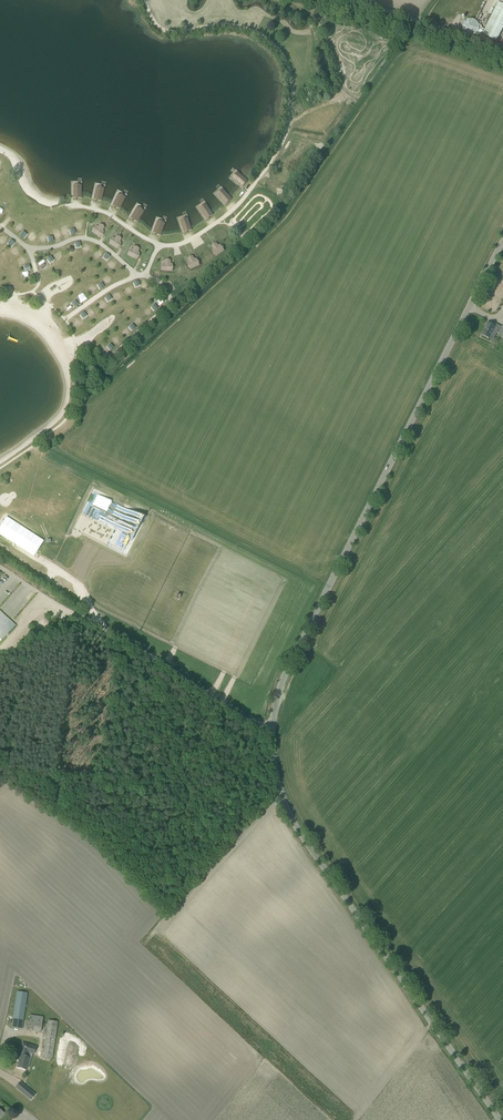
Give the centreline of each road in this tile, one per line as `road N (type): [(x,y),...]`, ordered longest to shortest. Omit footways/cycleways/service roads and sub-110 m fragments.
road 1 (tertiary): [(268,729),(277,689),(502,235)]
road 2 (tertiary): [(500,1119),(293,821),(268,729)]
road 3 (unclassified): [(268,729),(85,619)]

